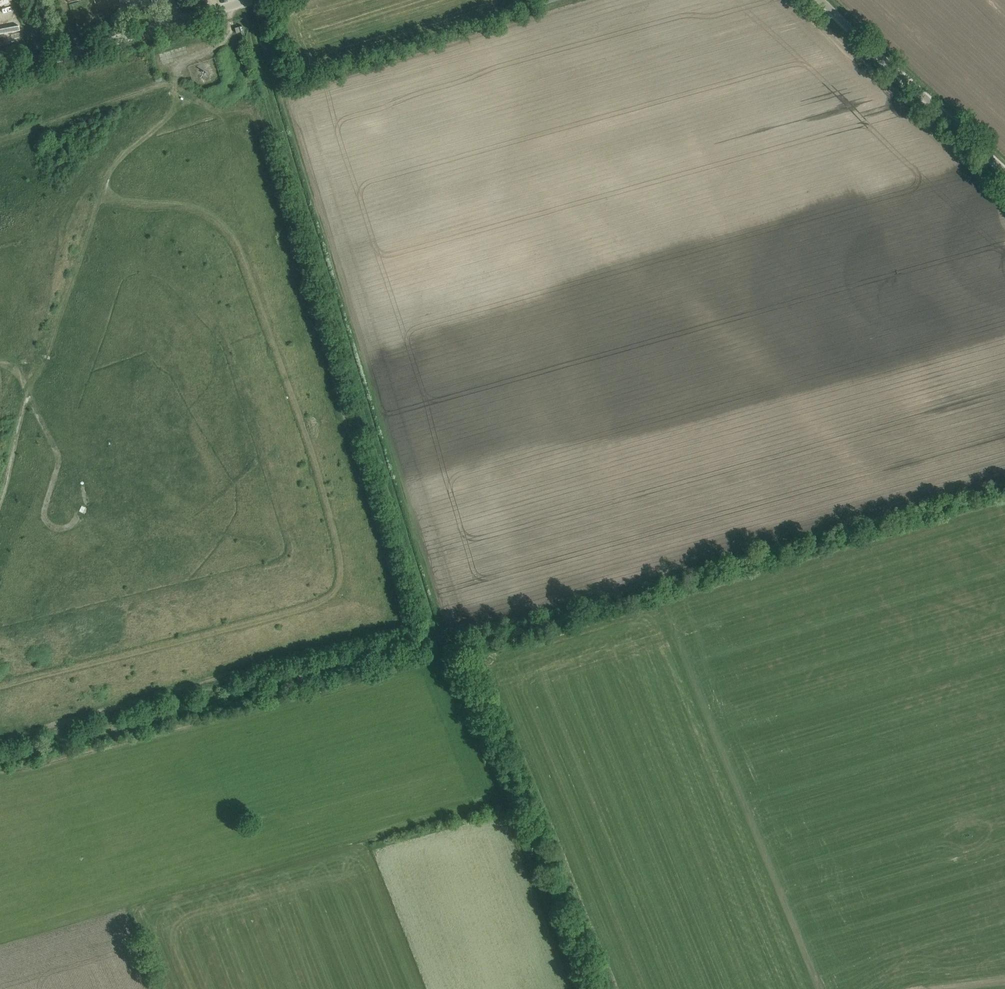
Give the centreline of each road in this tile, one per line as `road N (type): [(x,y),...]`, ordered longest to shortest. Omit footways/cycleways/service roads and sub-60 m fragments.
road 1 (unclassified): [(0,72),(247,0)]
road 2 (unclassified): [(1004,172),(820,0)]

